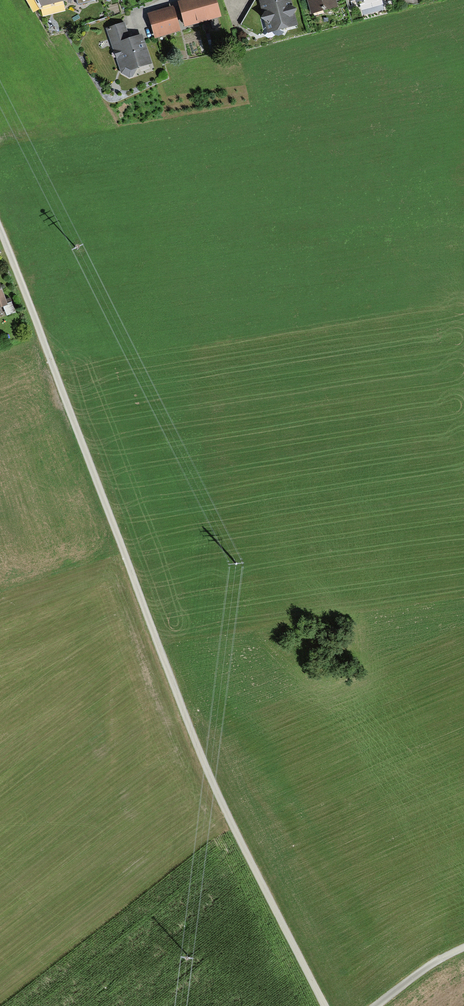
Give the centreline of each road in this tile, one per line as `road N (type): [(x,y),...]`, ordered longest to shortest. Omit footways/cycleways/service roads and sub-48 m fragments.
road 1 (track): [(0,227),(203,769),(320,1005)]

